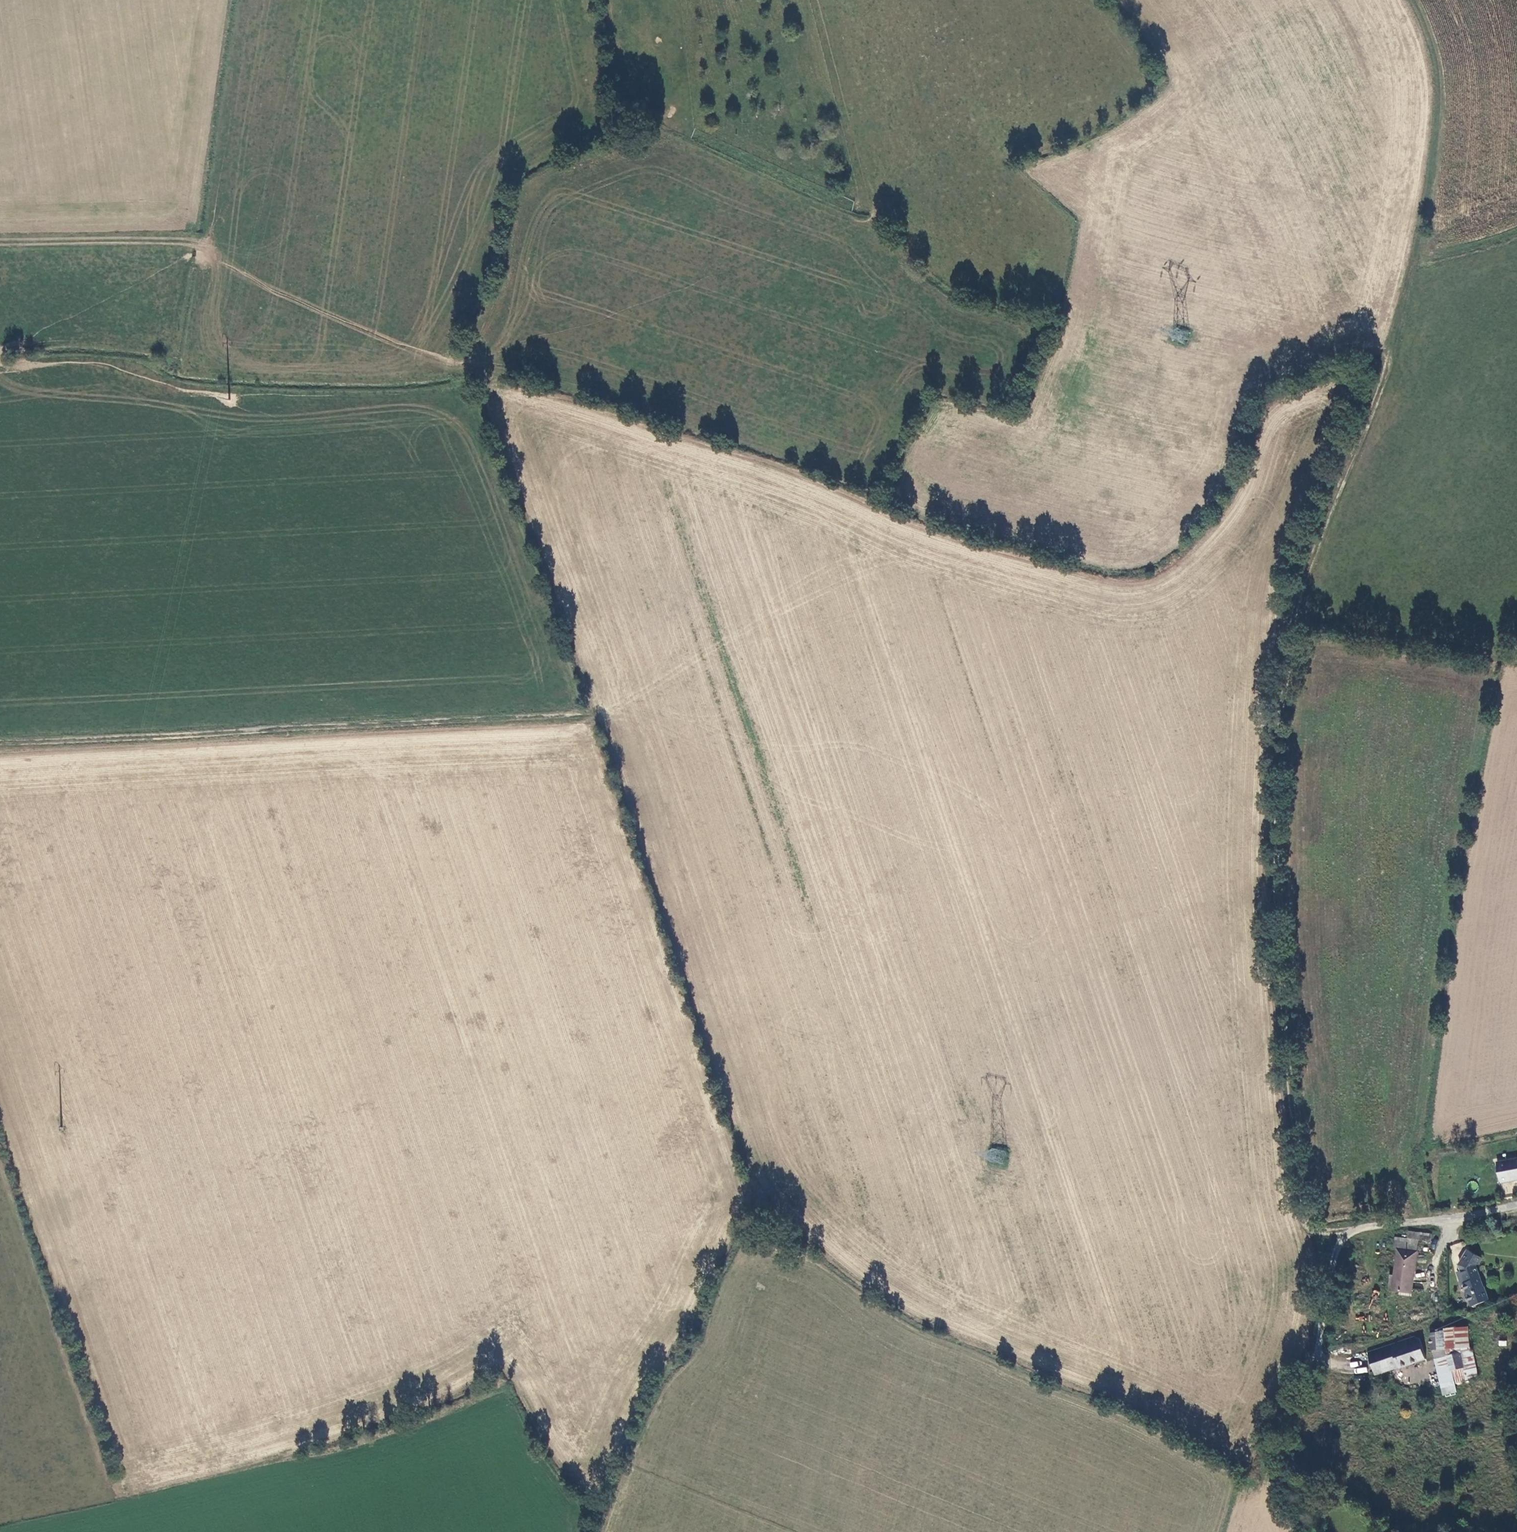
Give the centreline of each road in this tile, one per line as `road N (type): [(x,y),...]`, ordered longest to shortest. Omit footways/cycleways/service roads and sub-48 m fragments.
road 1 (track): [(1412,0),(1432,38),(1440,92),(1405,314),(1297,610),(1284,672),(1277,903),(1314,1233),(1343,1231)]
road 2 (residential): [(1516,1208),(1343,1231)]

